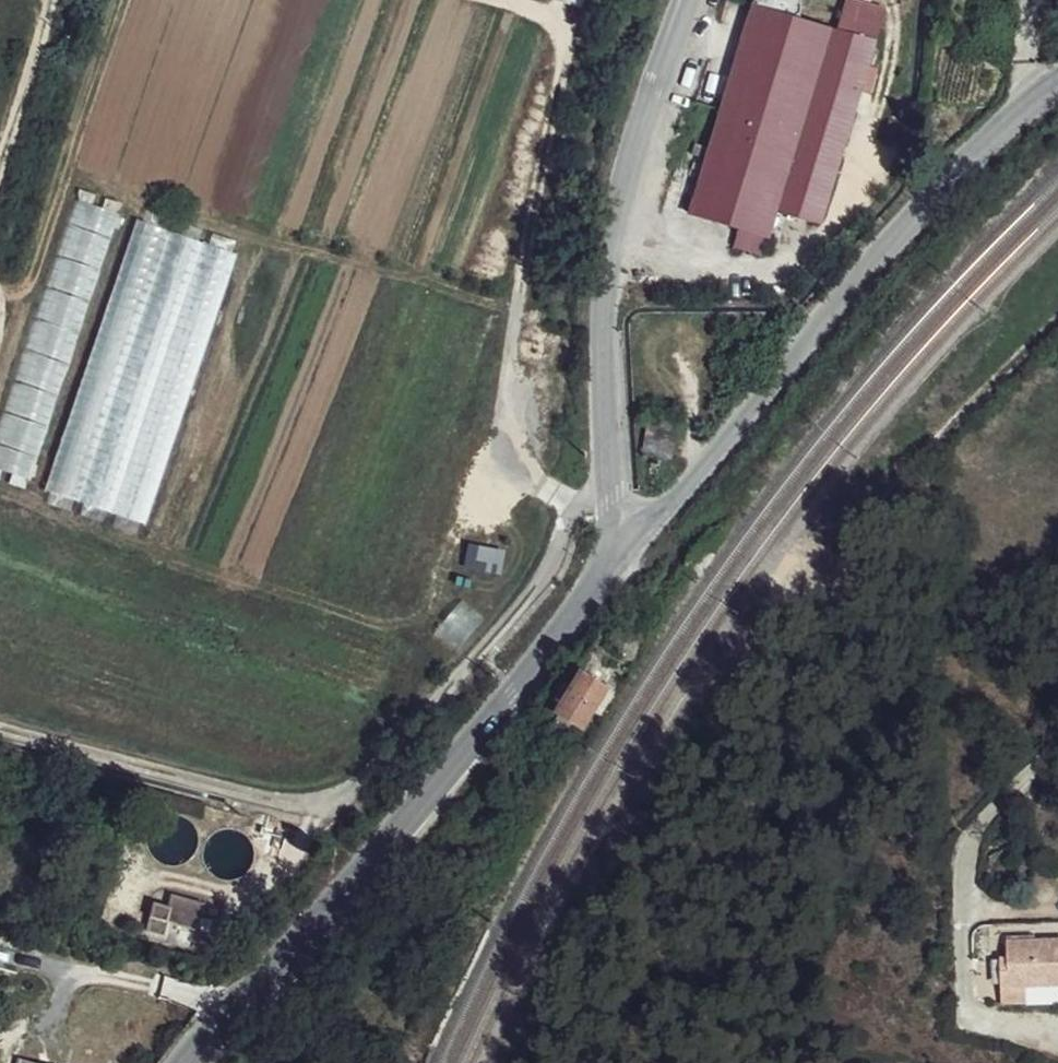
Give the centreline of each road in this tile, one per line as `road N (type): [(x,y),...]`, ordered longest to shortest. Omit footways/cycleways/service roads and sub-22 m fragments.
road 1 (unclassified): [(611,485),(579,509),(546,581),(363,780),(329,799),(281,801),(0,721)]
road 2 (tertiary): [(621,552),(493,718),(190,1062)]
road 3 (tertiary): [(1057,87),(1002,127),(842,294),(621,552)]
road 4 (track): [(579,509),(543,490),(521,464),(512,415),(562,58),(557,35),(541,19),(485,0)]
road 5 (tertiary): [(684,0),(624,155),(606,232),(611,485)]
road 6 (track): [(136,0),(43,271),(37,284),(0,294)]
road 7 (track): [(46,0),(0,158)]

